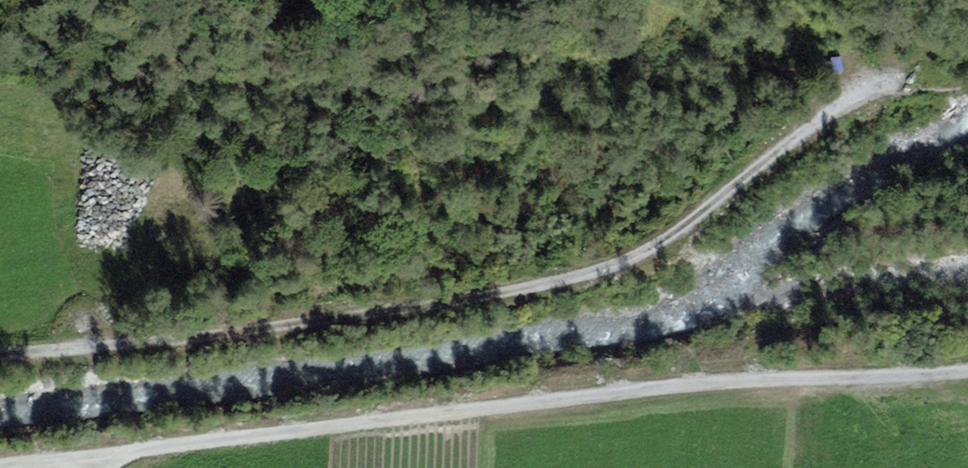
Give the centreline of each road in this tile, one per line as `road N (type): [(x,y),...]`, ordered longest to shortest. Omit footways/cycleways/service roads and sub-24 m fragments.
road 1 (track): [(0,357),(334,323),(610,269),(644,255),(812,126),(881,85)]
road 2 (track): [(98,459),(765,377),(967,374)]

